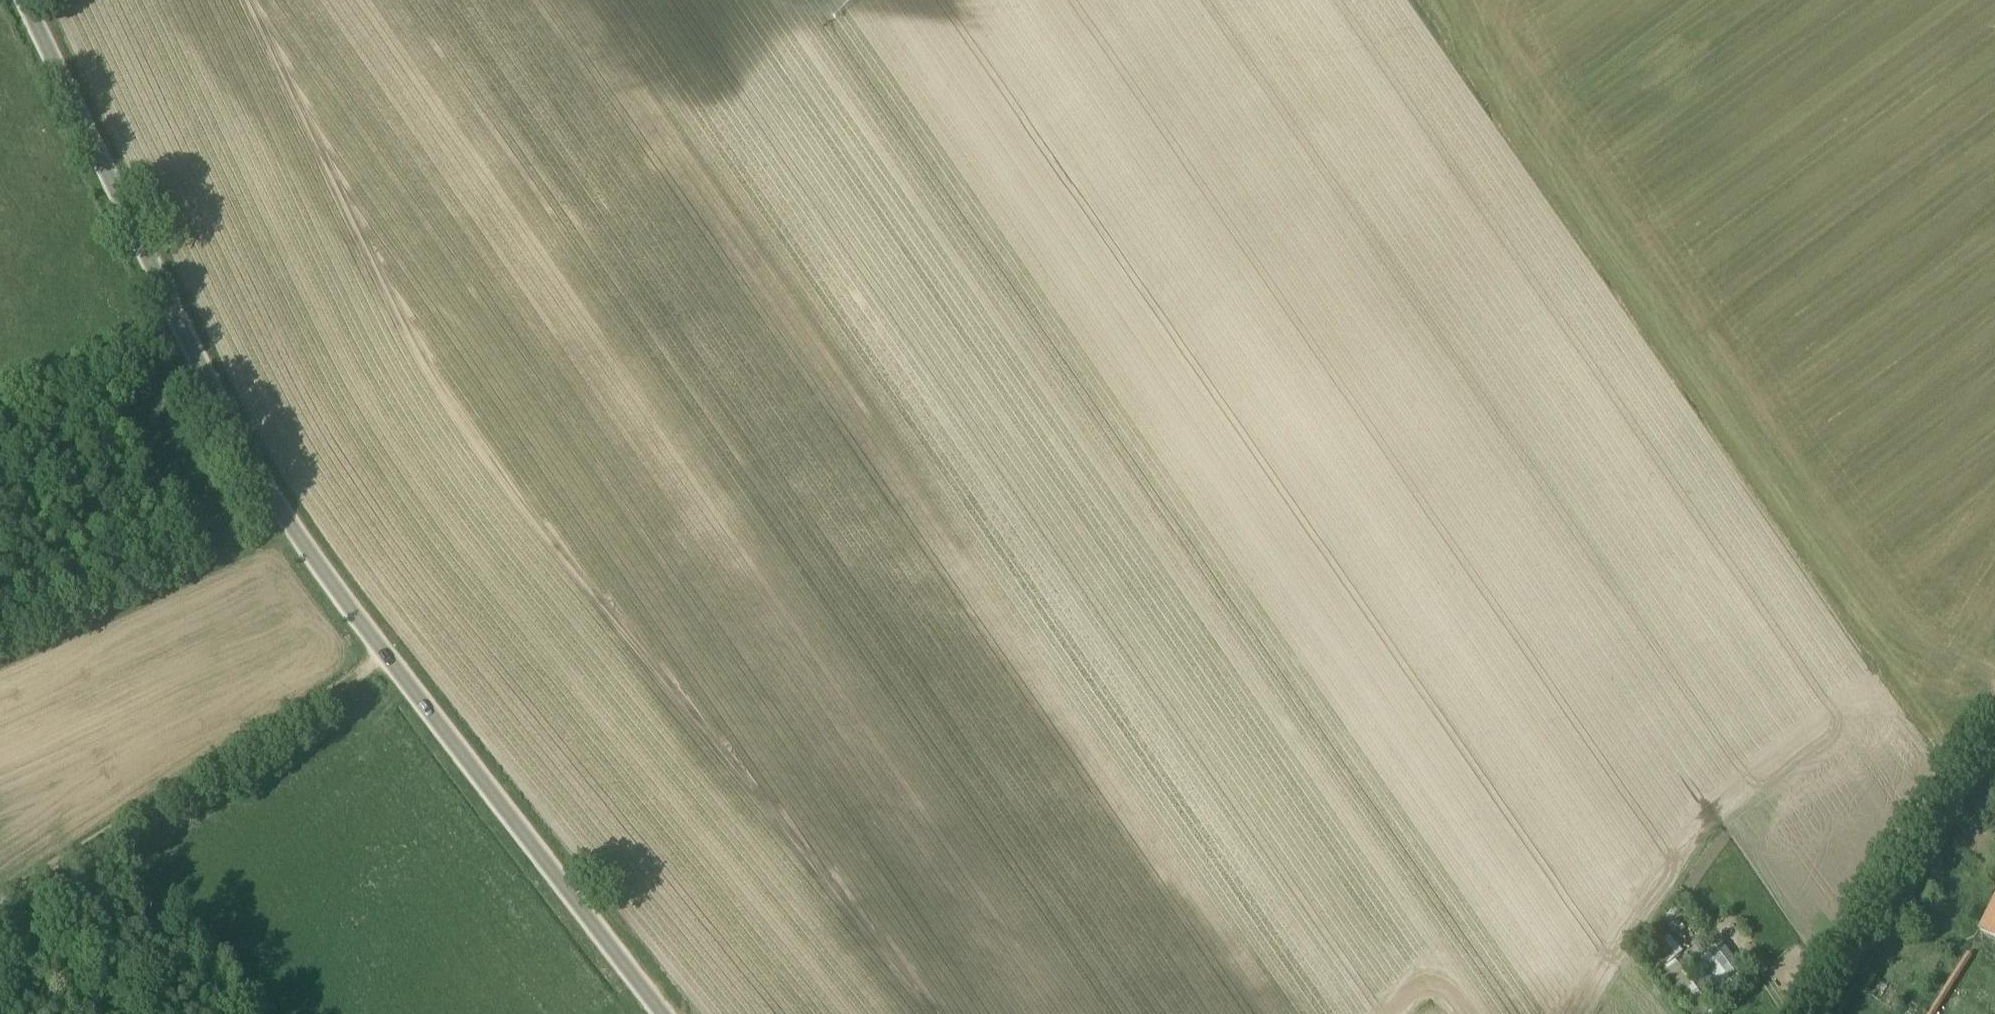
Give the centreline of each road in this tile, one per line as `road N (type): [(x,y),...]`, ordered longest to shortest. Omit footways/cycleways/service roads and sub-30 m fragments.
road 1 (unclassified): [(674,1013),(320,546),(235,418),(32,0)]
road 2 (track): [(0,902),(394,646)]
road 3 (unclassified): [(1815,1013),(1994,737)]

